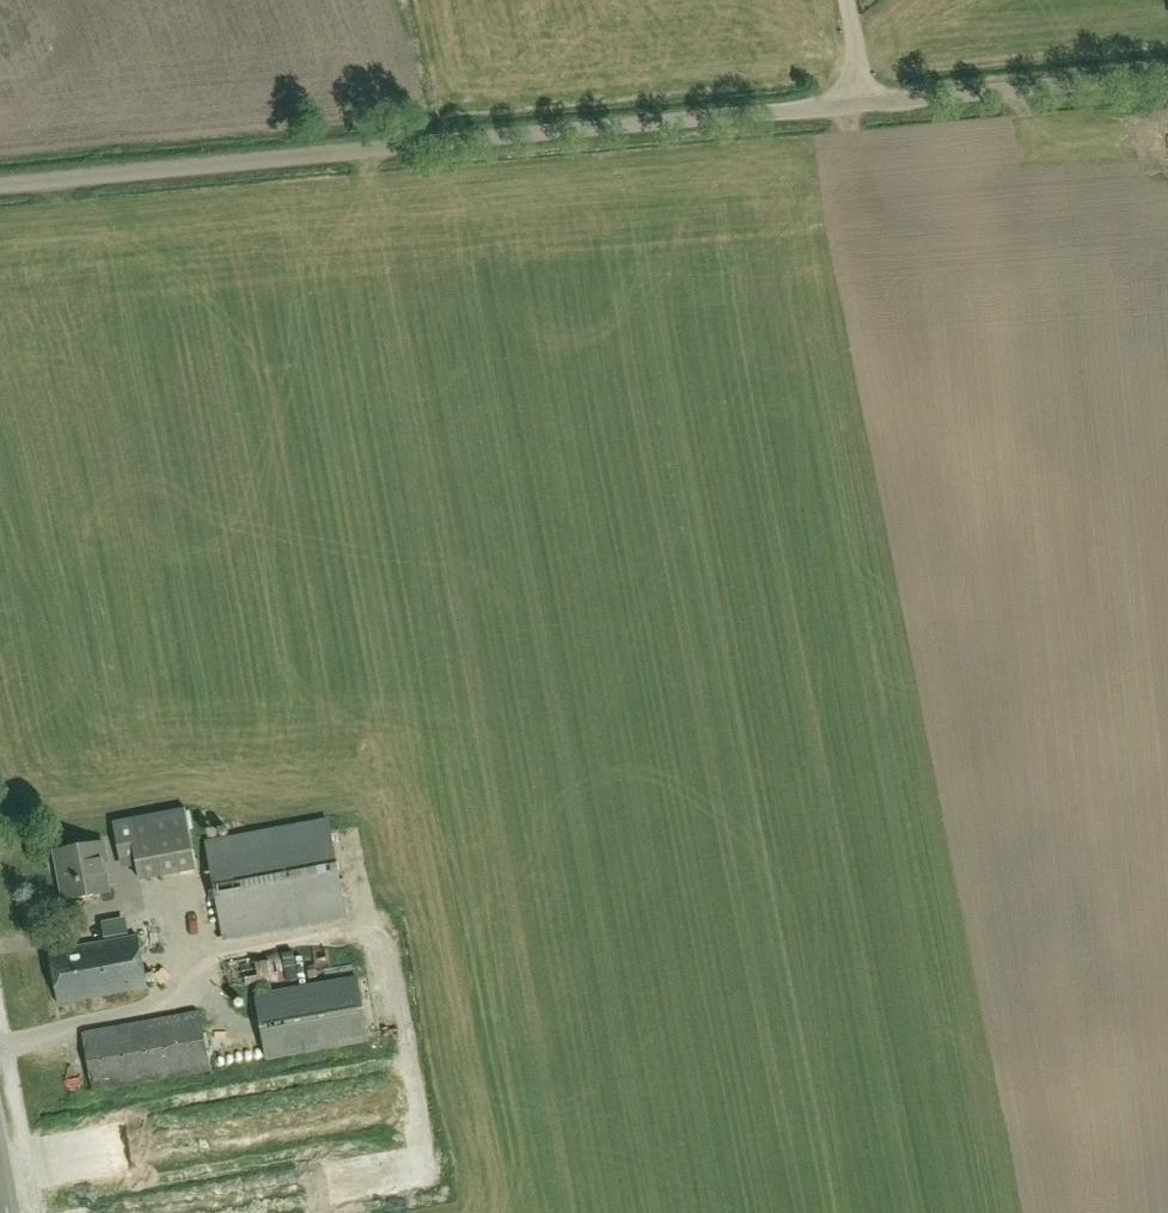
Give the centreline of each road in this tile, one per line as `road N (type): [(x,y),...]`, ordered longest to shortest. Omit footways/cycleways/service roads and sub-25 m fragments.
road 1 (unclassified): [(0,186),(1167,76)]

